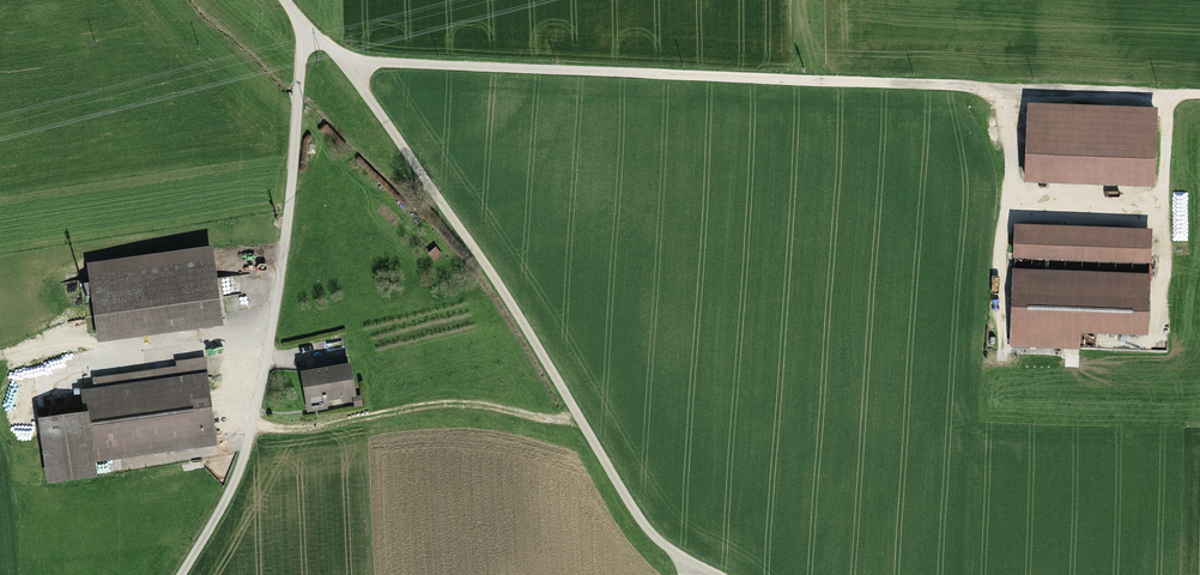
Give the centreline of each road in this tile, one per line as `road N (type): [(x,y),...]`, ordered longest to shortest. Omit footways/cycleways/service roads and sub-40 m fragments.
road 1 (track): [(346,68),(1199,94)]
road 2 (track): [(307,28),(353,74),(460,228),(635,512),(661,542),(717,574)]
road 3 (track): [(307,28),(283,262),(255,426)]
road 4 (track): [(255,426),(293,432),(459,403),(550,423),(576,419)]
road 5 (track): [(182,574),(255,426)]

